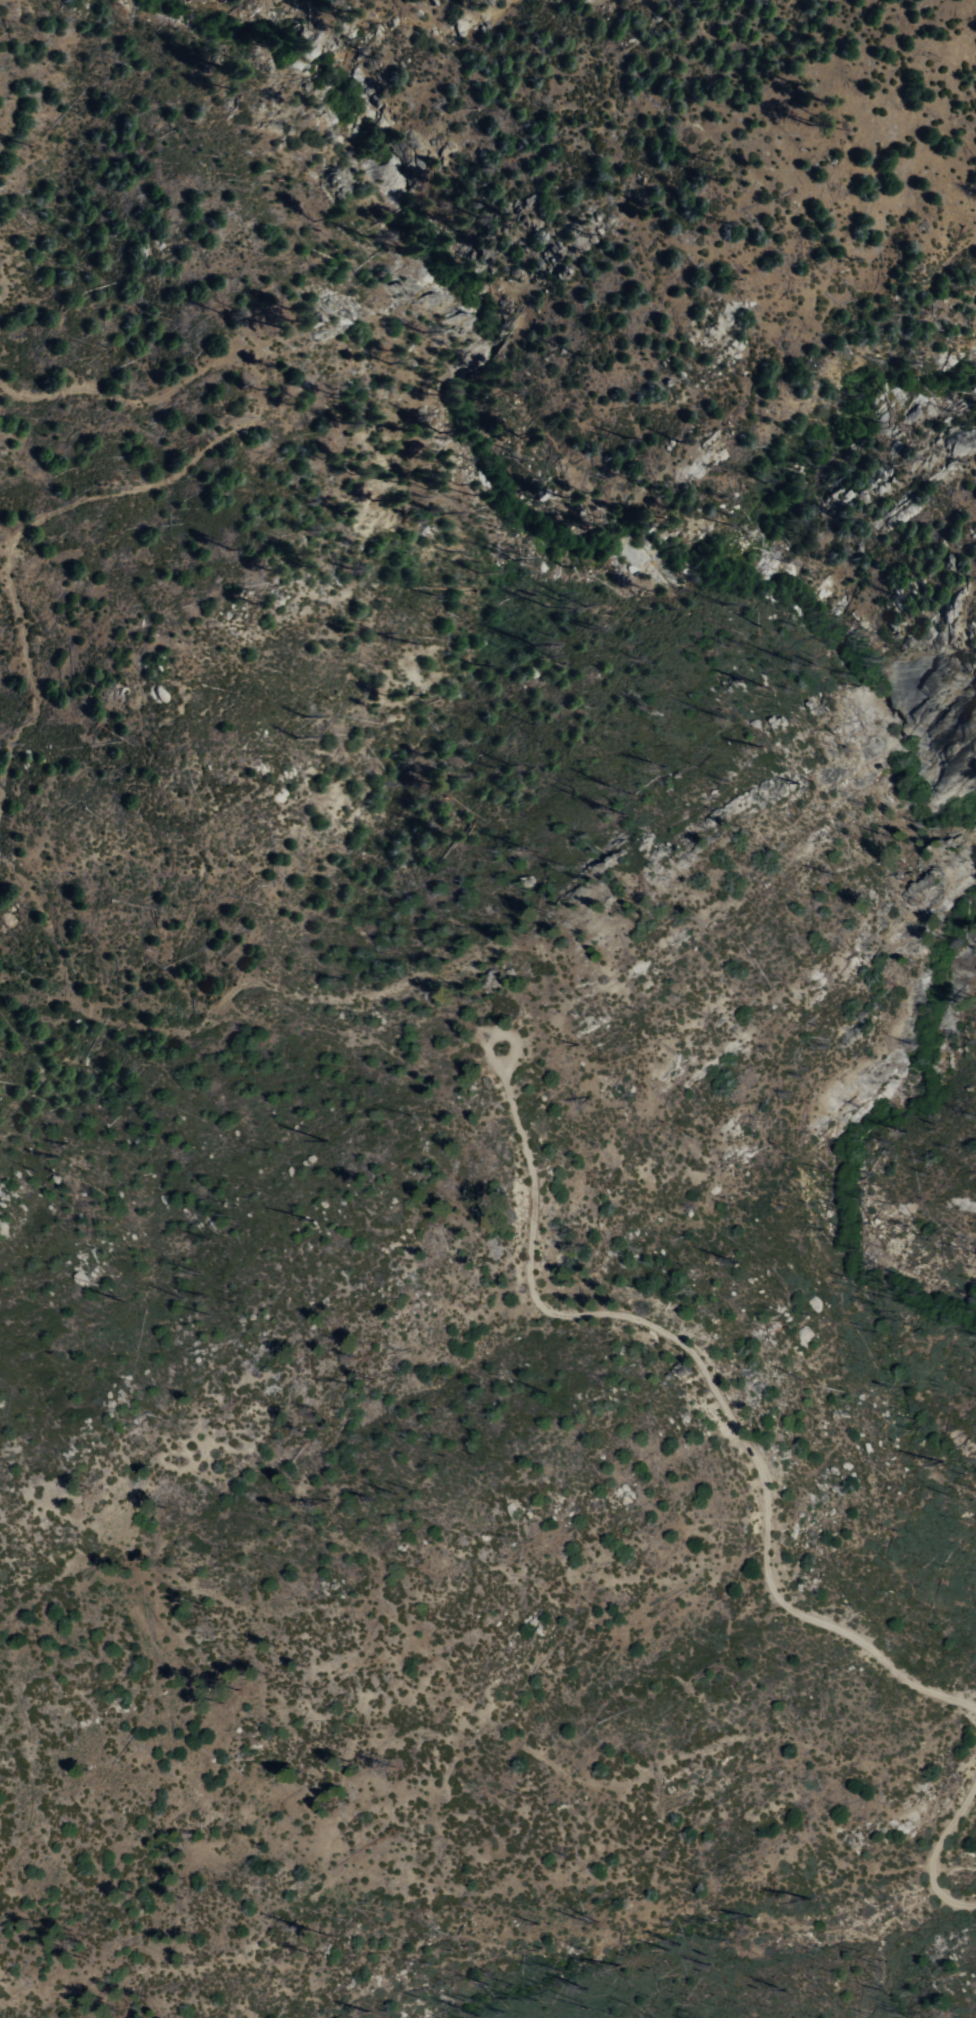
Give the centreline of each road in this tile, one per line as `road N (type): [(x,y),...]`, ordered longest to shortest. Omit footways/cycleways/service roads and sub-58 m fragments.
road 1 (track): [(975,1718),(752,1594),(735,1461),(680,1338),(534,1302),(497,1044)]
road 2 (track): [(975,1901),(944,1902),(929,1860),(967,1801),(975,1770)]

